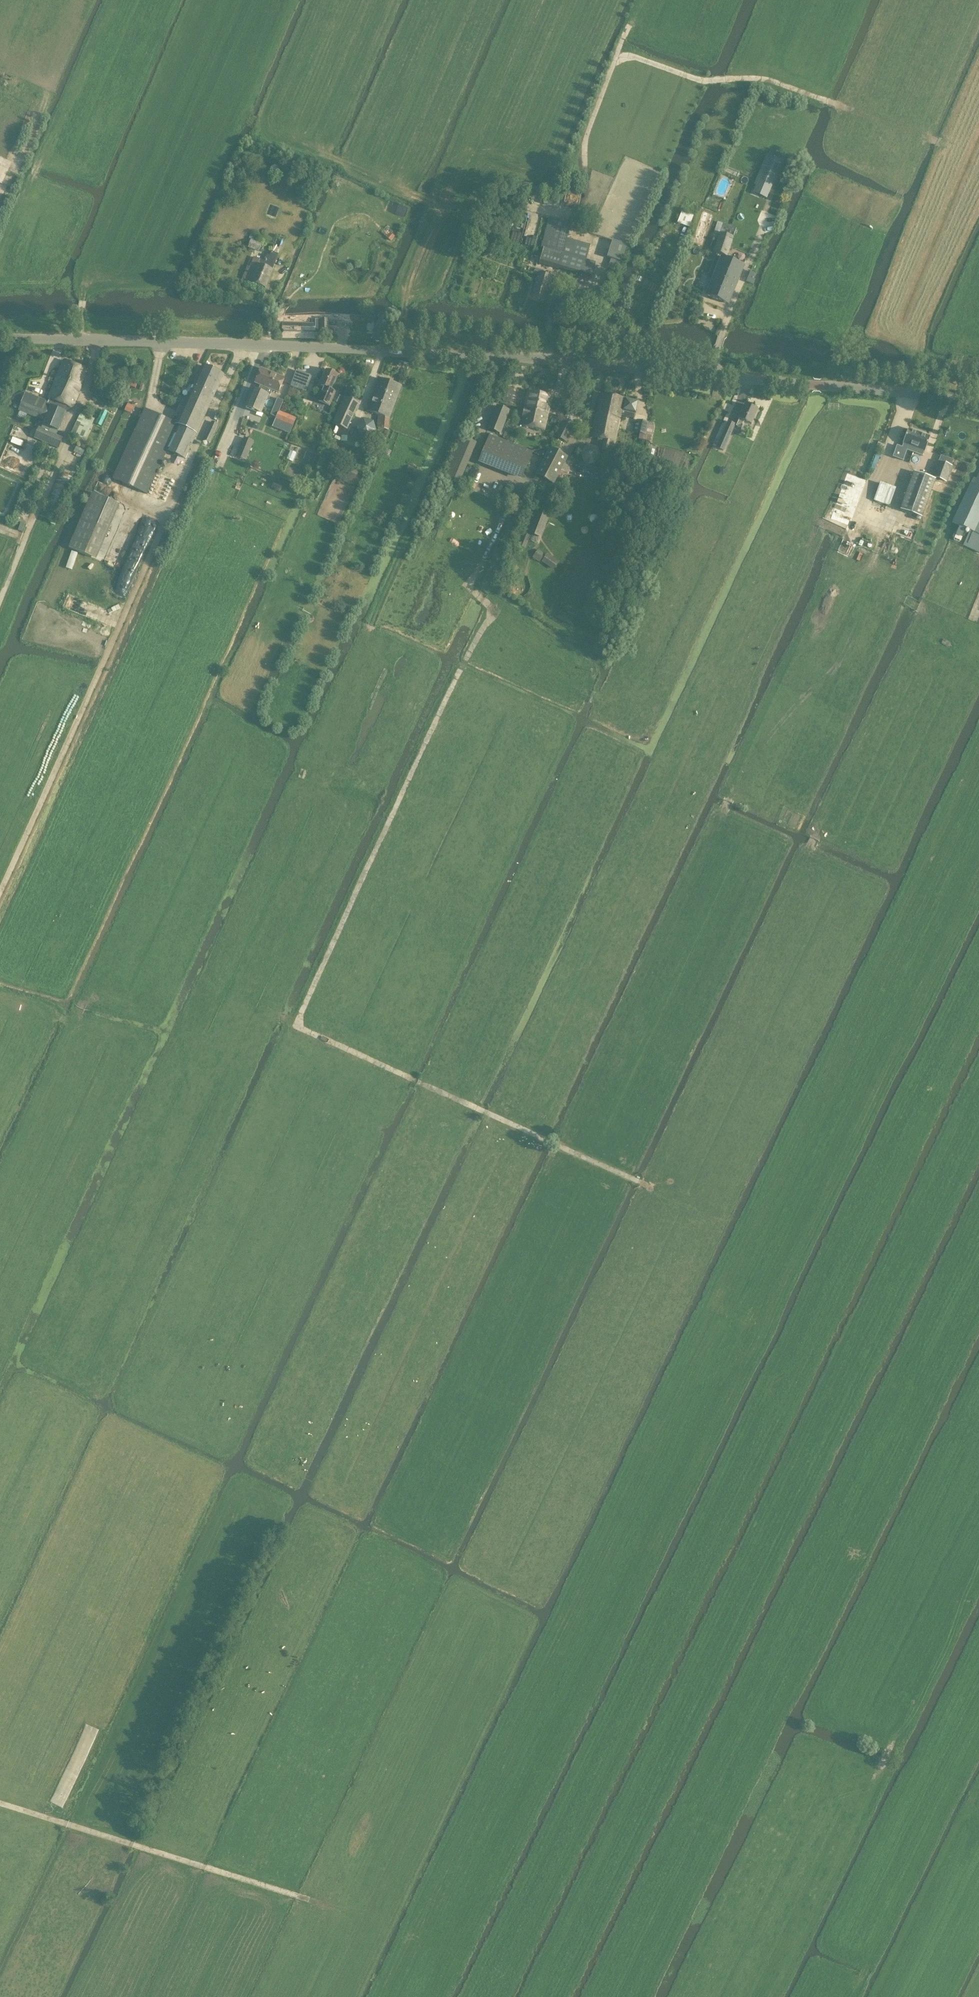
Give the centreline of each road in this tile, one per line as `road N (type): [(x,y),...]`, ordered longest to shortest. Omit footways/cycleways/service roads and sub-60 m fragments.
road 1 (tertiary): [(0,336),(583,359),(978,401)]
road 2 (track): [(480,1104),(315,1014),(315,992),(482,637),(496,570),(559,420),(570,412),(583,359)]
road 3 (track): [(0,916),(265,343)]
road 4 (track): [(0,604),(58,465),(87,469),(143,339)]
road 5 (track): [(297,1904),(0,1810)]

